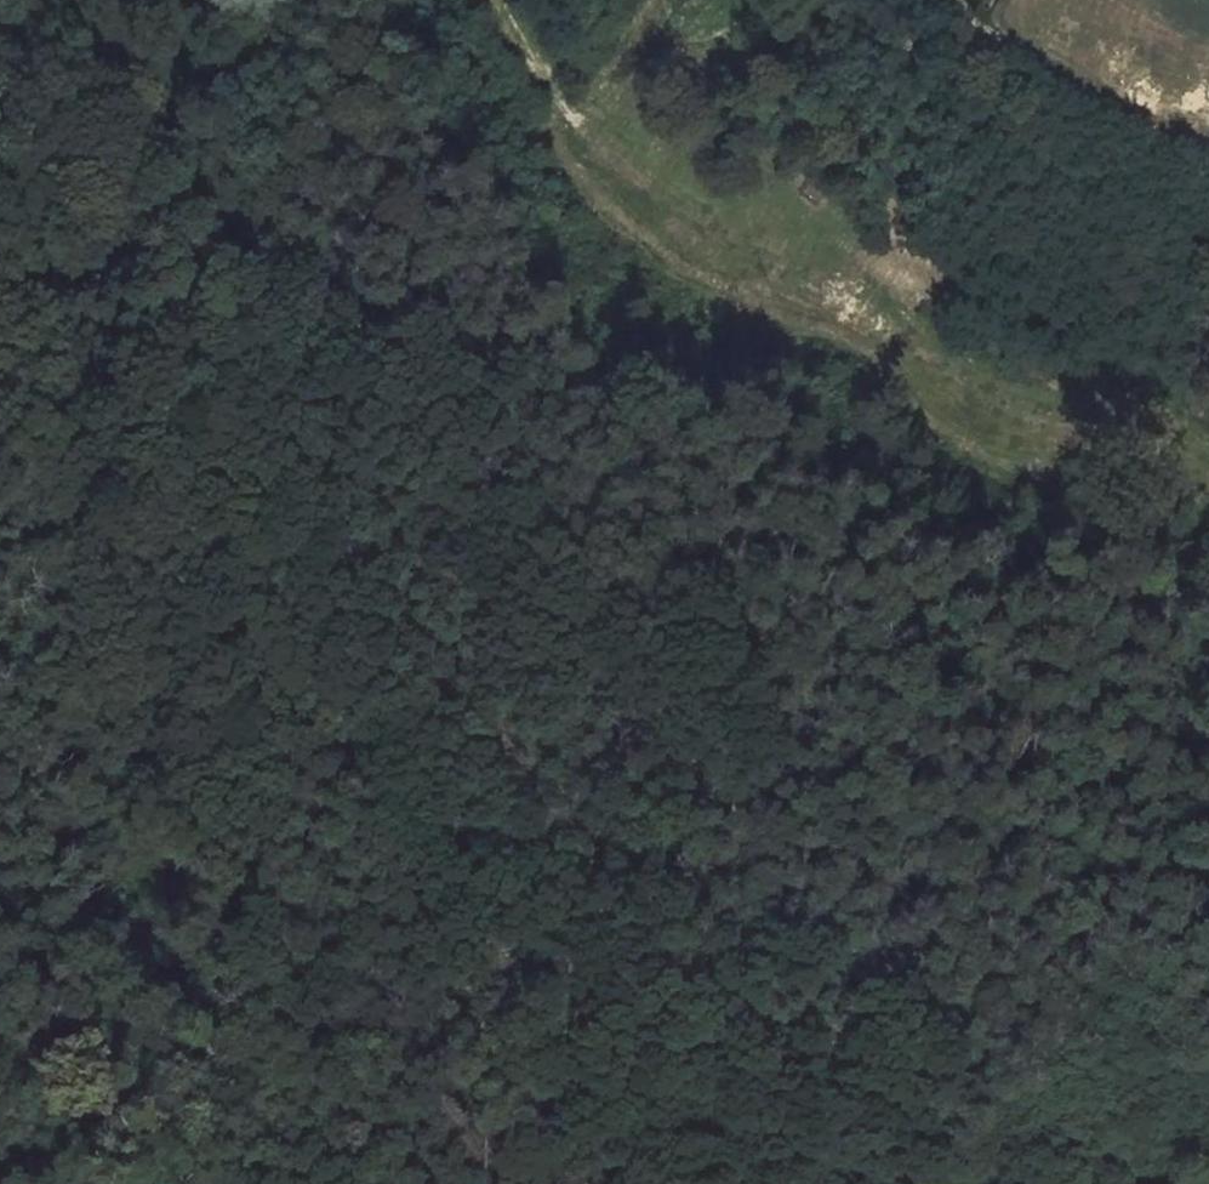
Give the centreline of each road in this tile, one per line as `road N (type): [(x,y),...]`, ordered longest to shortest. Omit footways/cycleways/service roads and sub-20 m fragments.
road 1 (track): [(296,0),(254,295),(259,436),(283,554),(428,910),(584,1183)]
road 2 (track): [(527,1087),(590,1075),(764,1089),(854,1151),(933,1183)]

